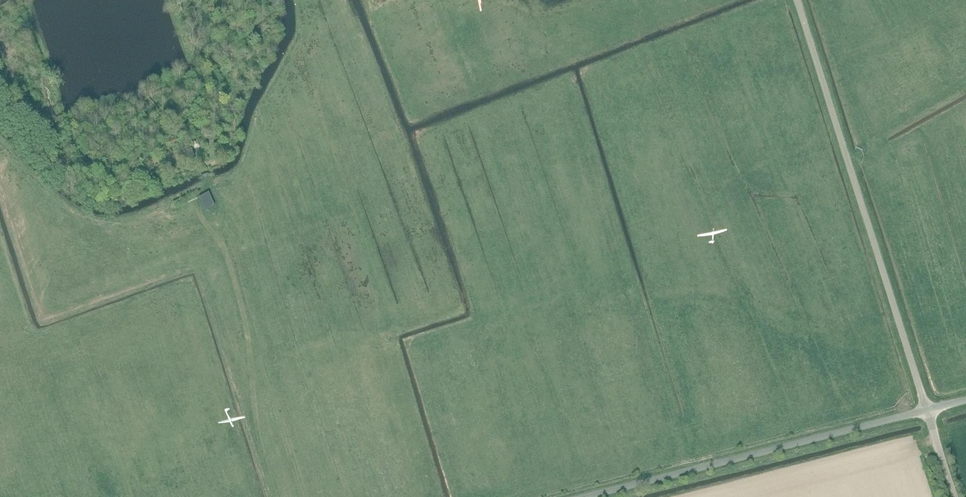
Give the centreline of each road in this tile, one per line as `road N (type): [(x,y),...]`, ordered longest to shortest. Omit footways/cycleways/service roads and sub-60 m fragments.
road 1 (unclassified): [(926,409),(795,0)]
road 2 (unclassified): [(584,496),(926,409)]
road 3 (track): [(217,194),(248,330),(252,420),(274,496)]

